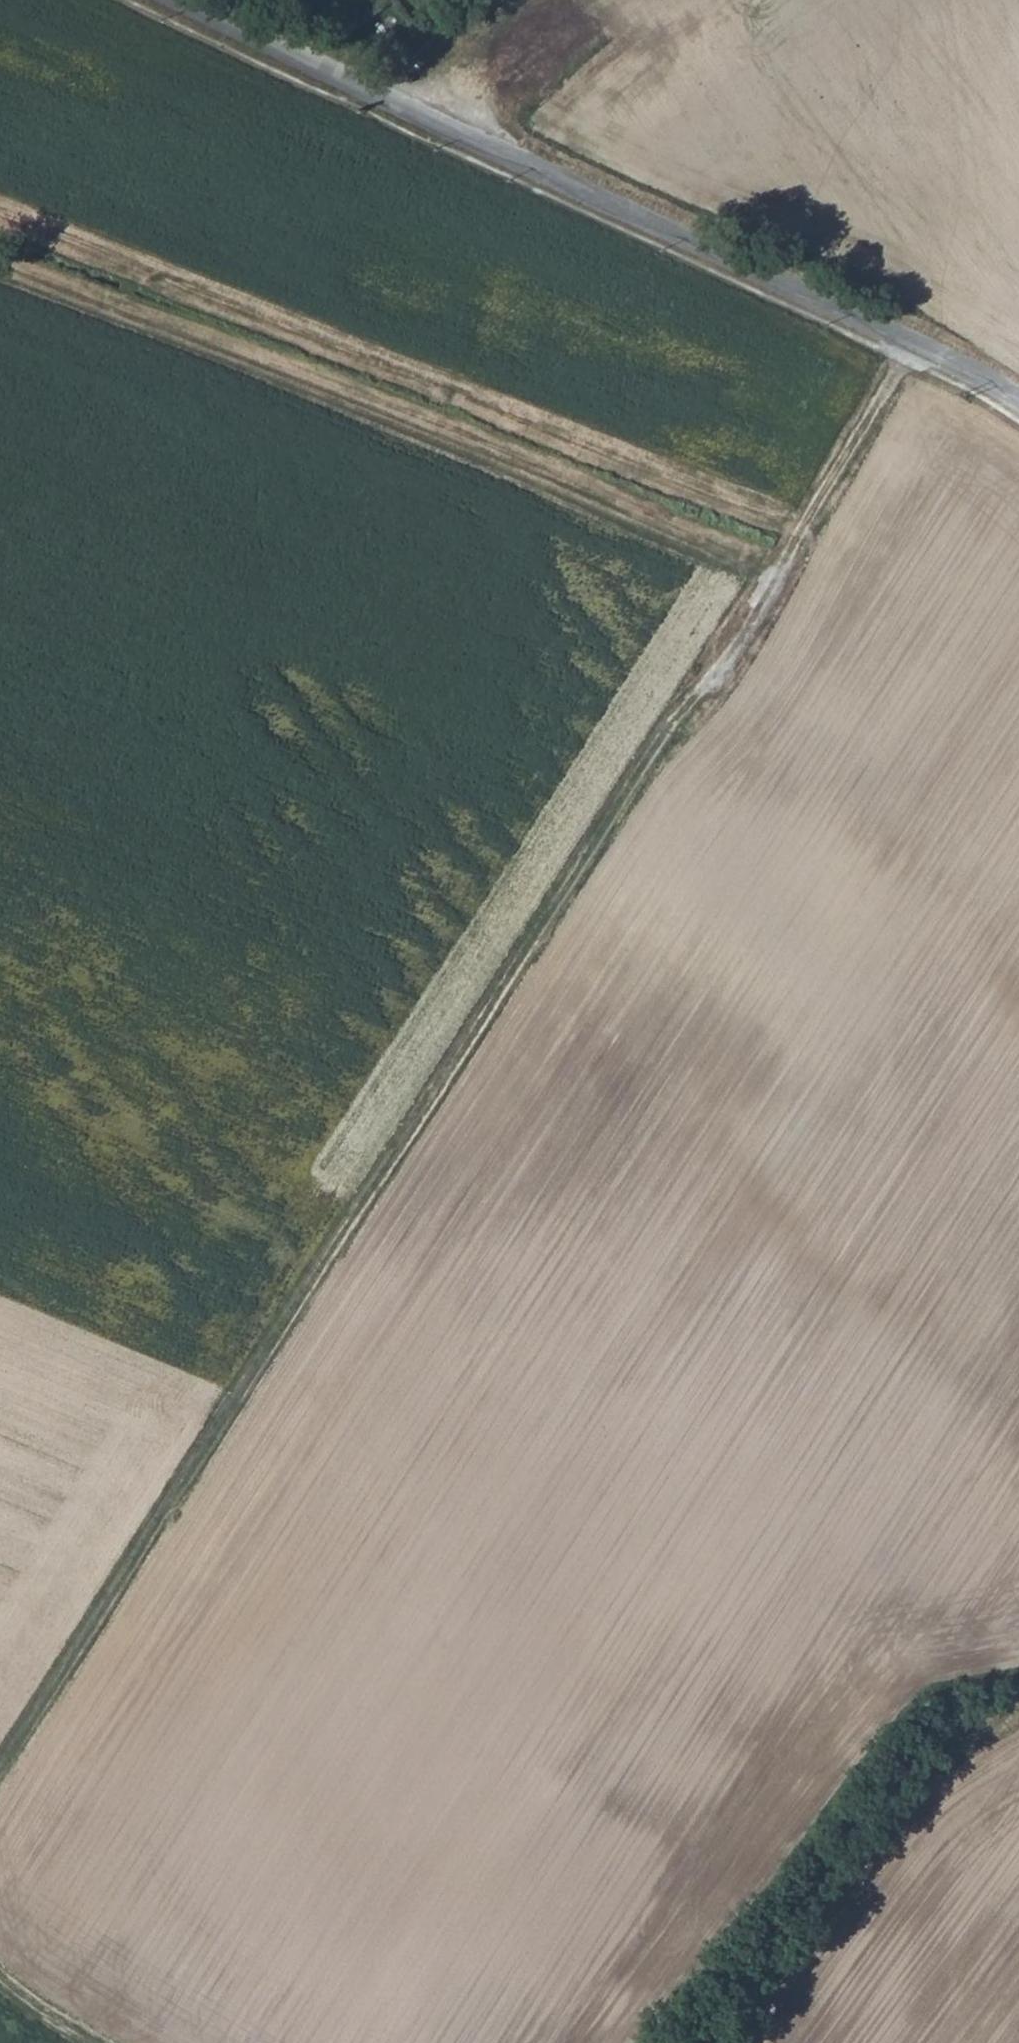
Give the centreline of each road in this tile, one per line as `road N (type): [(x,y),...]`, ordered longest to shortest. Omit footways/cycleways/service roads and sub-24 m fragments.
road 1 (tertiary): [(178,0),(1018,399)]
road 2 (track): [(1018,1709),(965,1743),(747,2042)]

